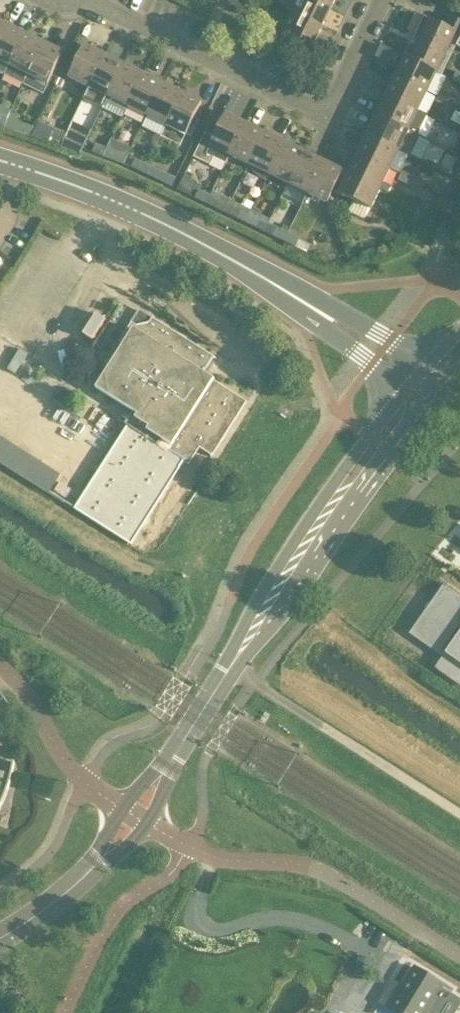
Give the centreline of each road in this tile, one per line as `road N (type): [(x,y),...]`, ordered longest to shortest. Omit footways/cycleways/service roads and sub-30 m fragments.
road 1 (residential): [(132,816),(335,501),(427,385)]
road 2 (tertiary): [(427,385),(296,292),(120,203),(0,159)]
road 3 (residential): [(83,6),(107,9),(322,114),(340,109),(389,0)]
road 4 (unclassified): [(459,956),(325,873),(212,857),(189,845)]
road 5 (residential): [(132,816),(73,772),(0,664)]
road 6 (residential): [(0,938),(74,885),(132,816)]

